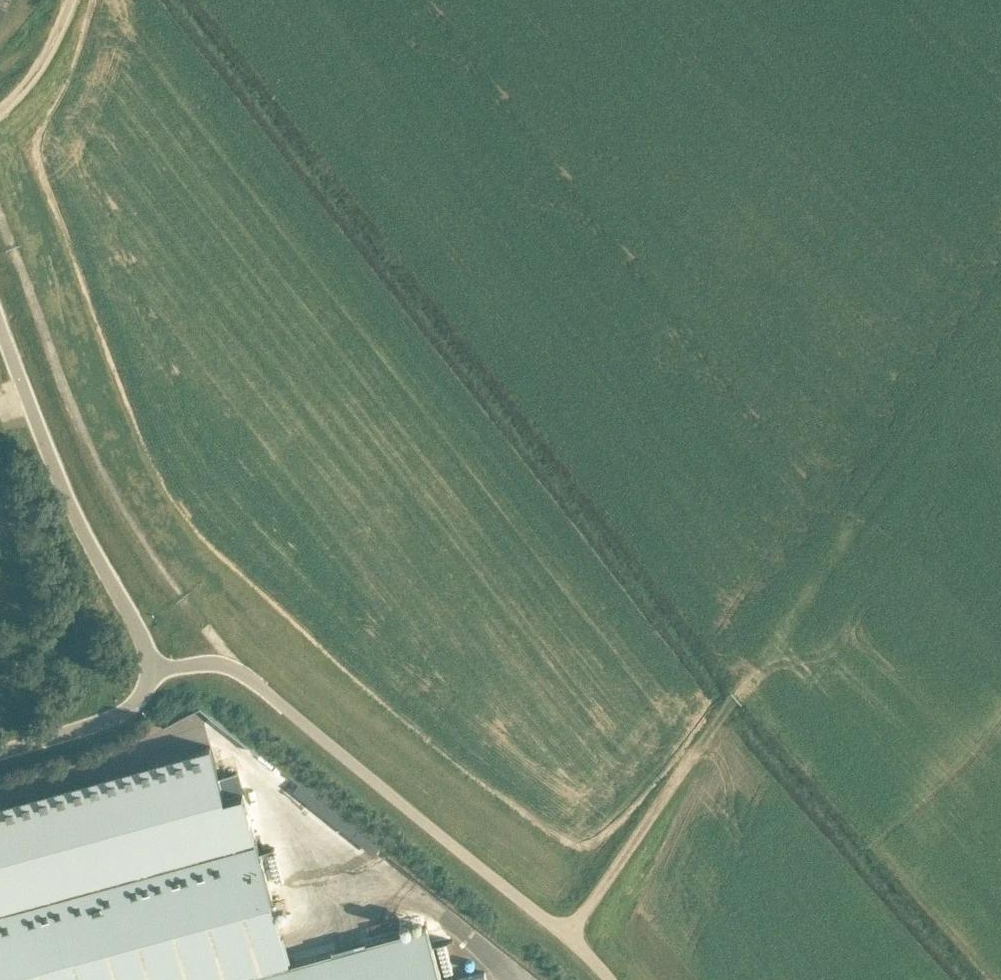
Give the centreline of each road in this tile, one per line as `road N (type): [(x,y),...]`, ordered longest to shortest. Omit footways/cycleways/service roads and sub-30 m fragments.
road 1 (track): [(570,936),(1000,333)]
road 2 (unclassified): [(151,668),(230,660),(403,812),(570,936),(603,979)]
road 3 (track): [(0,232),(84,432),(168,579),(230,660)]
road 4 (unclassified): [(151,668),(128,606),(91,557),(0,359)]
road 5 (unclassified): [(0,760),(106,721),(142,689),(151,668)]
road 6 (track): [(0,105),(32,67),(59,0)]

